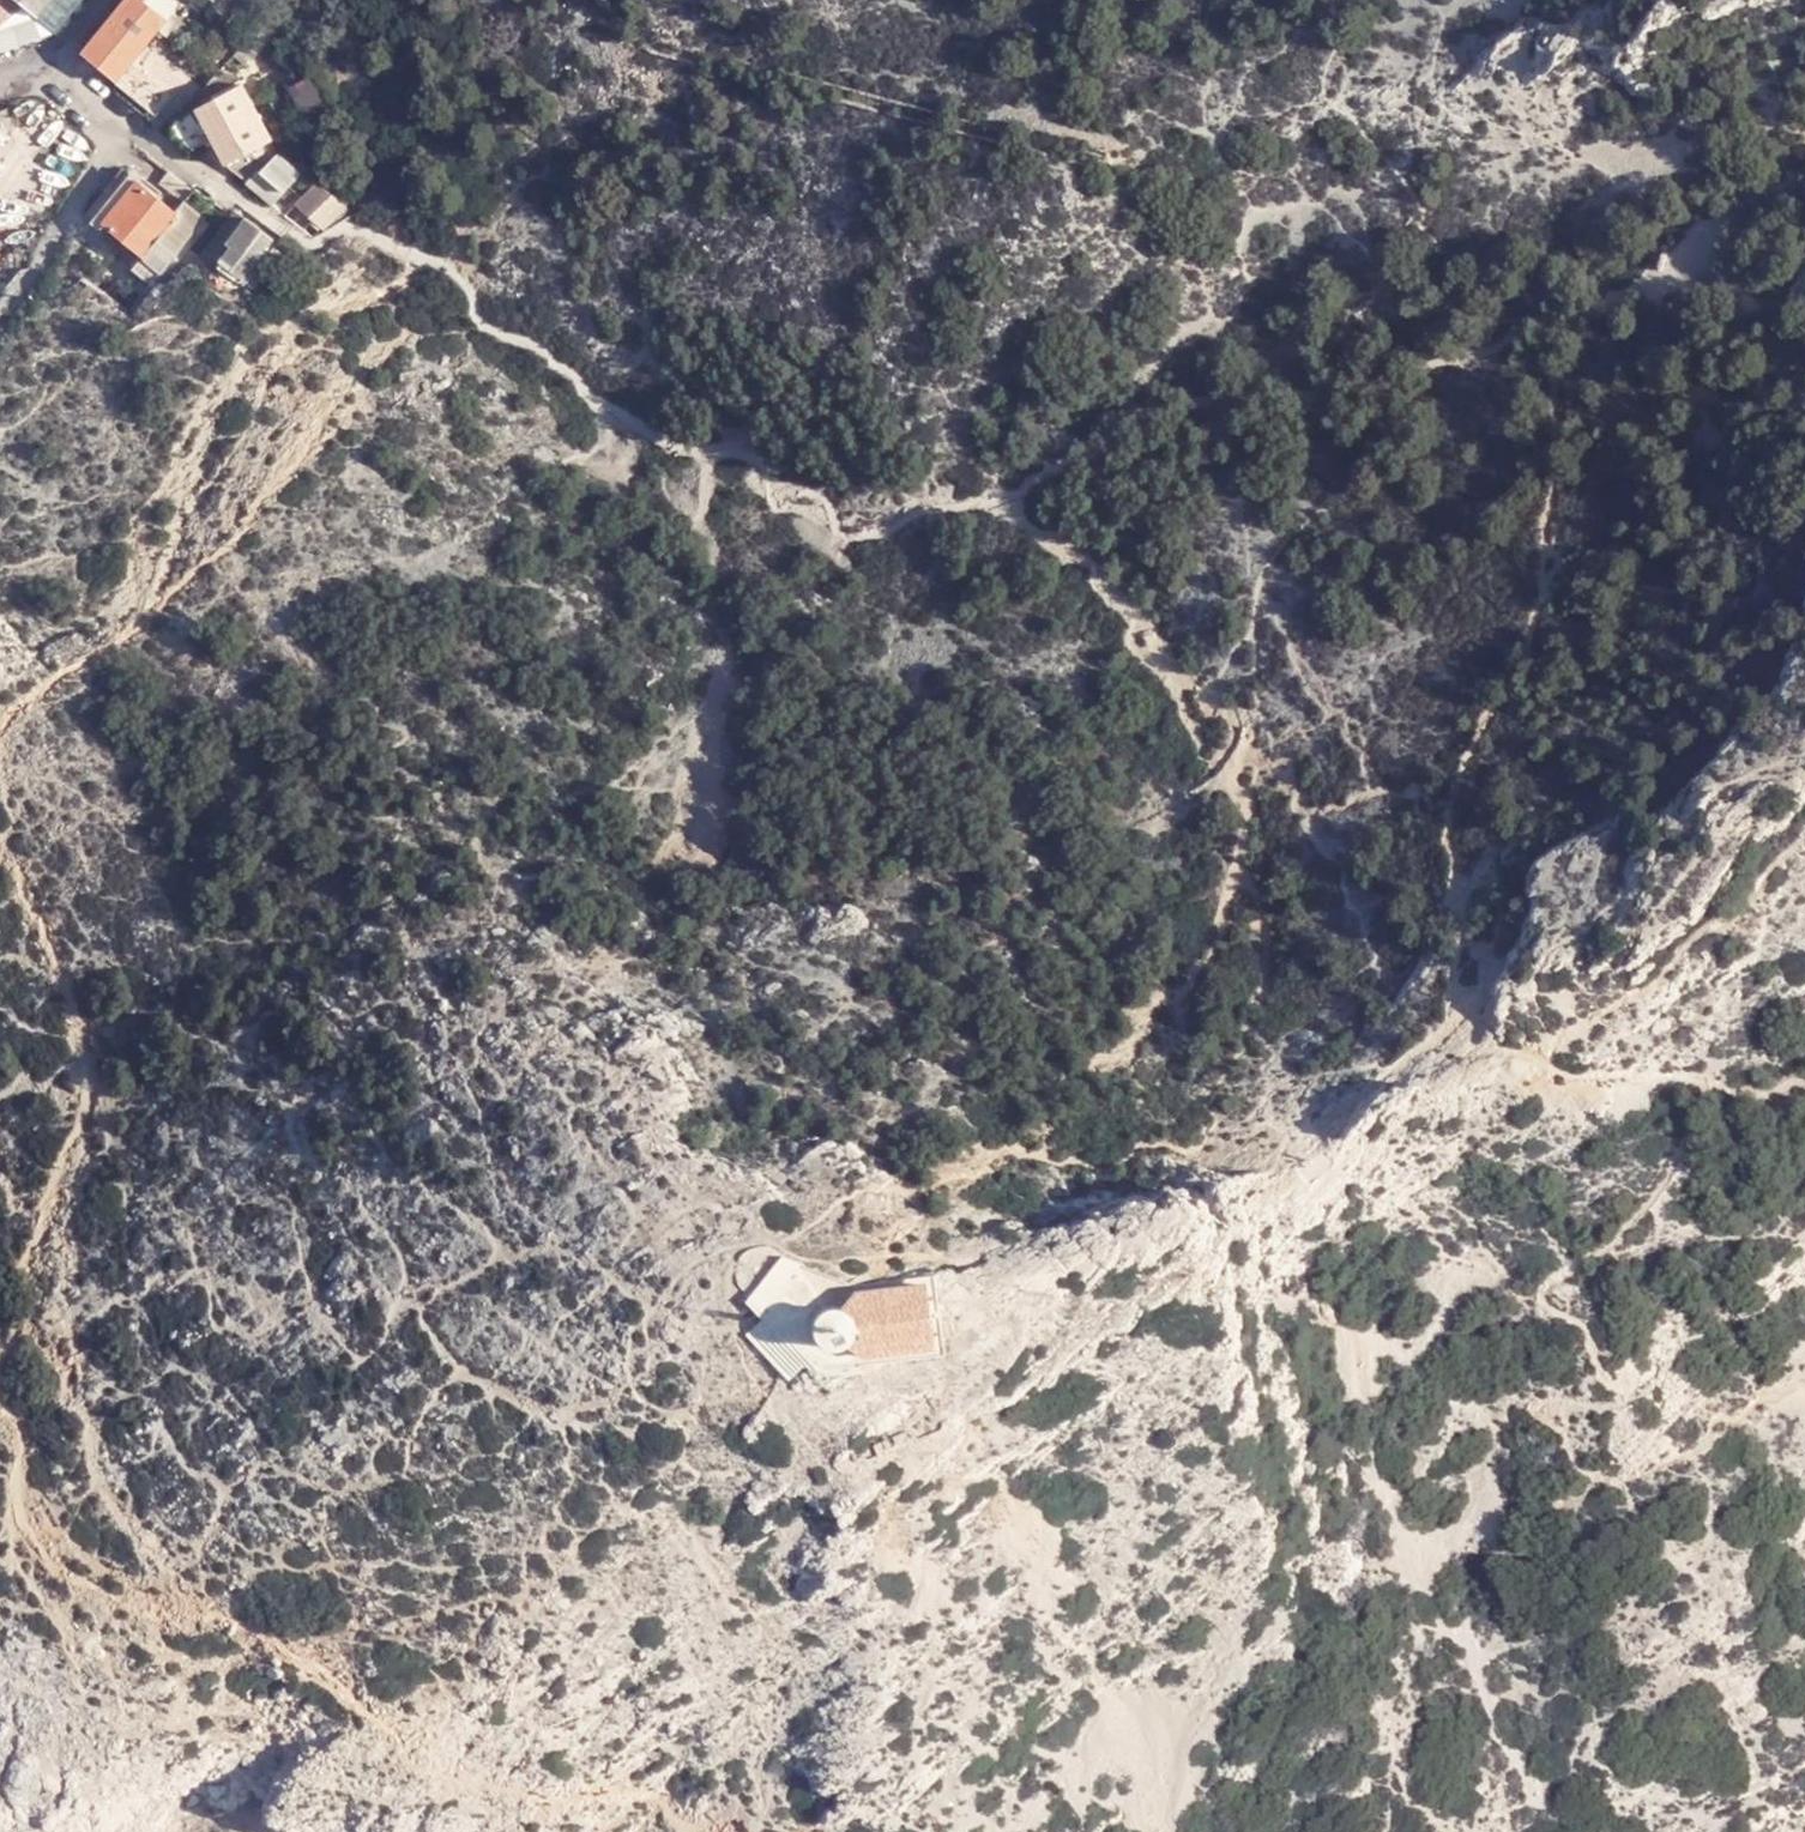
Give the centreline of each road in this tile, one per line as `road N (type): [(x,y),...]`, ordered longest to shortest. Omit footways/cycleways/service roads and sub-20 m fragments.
road 1 (residential): [(117,124),(0,313)]
road 2 (residential): [(117,124),(143,132),(266,216)]

